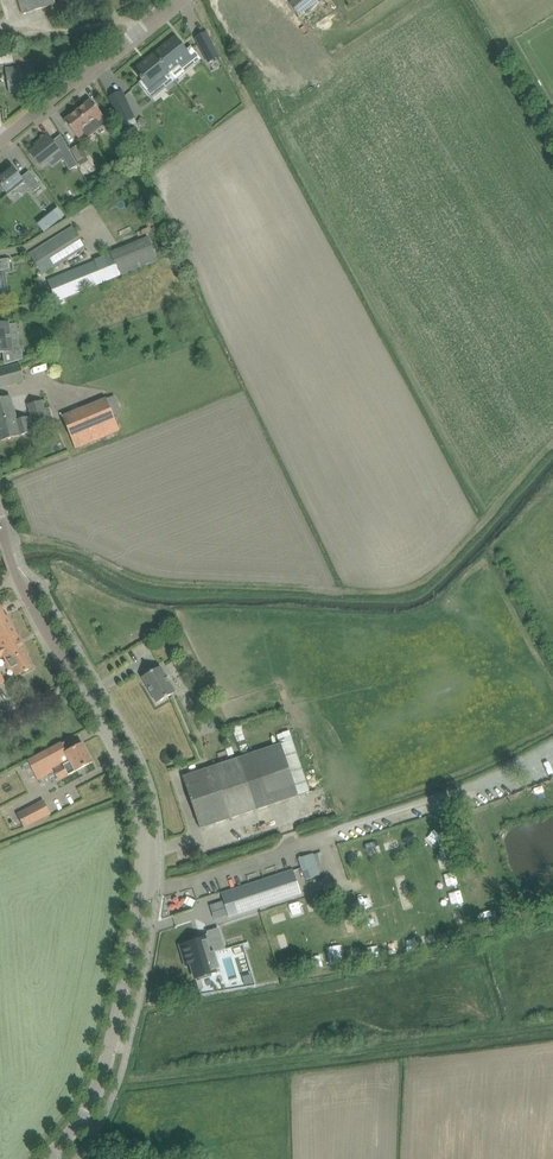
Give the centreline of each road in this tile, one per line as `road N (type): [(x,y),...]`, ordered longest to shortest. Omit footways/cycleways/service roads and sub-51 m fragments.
road 1 (track): [(552,447),(426,579),(399,590),(155,583),(62,543),(32,538),(0,551)]
road 2 (tertiary): [(140,886),(140,819),(124,763),(31,603),(0,523)]
road 3 (unclassified): [(446,794),(200,881),(140,886)]
road 4 (tertiary): [(48,1158),(86,1111),(104,1069),(140,886)]
road 5 (unclassified): [(0,145),(137,32)]
road 6 (unclassified): [(0,36),(117,19),(137,32)]

